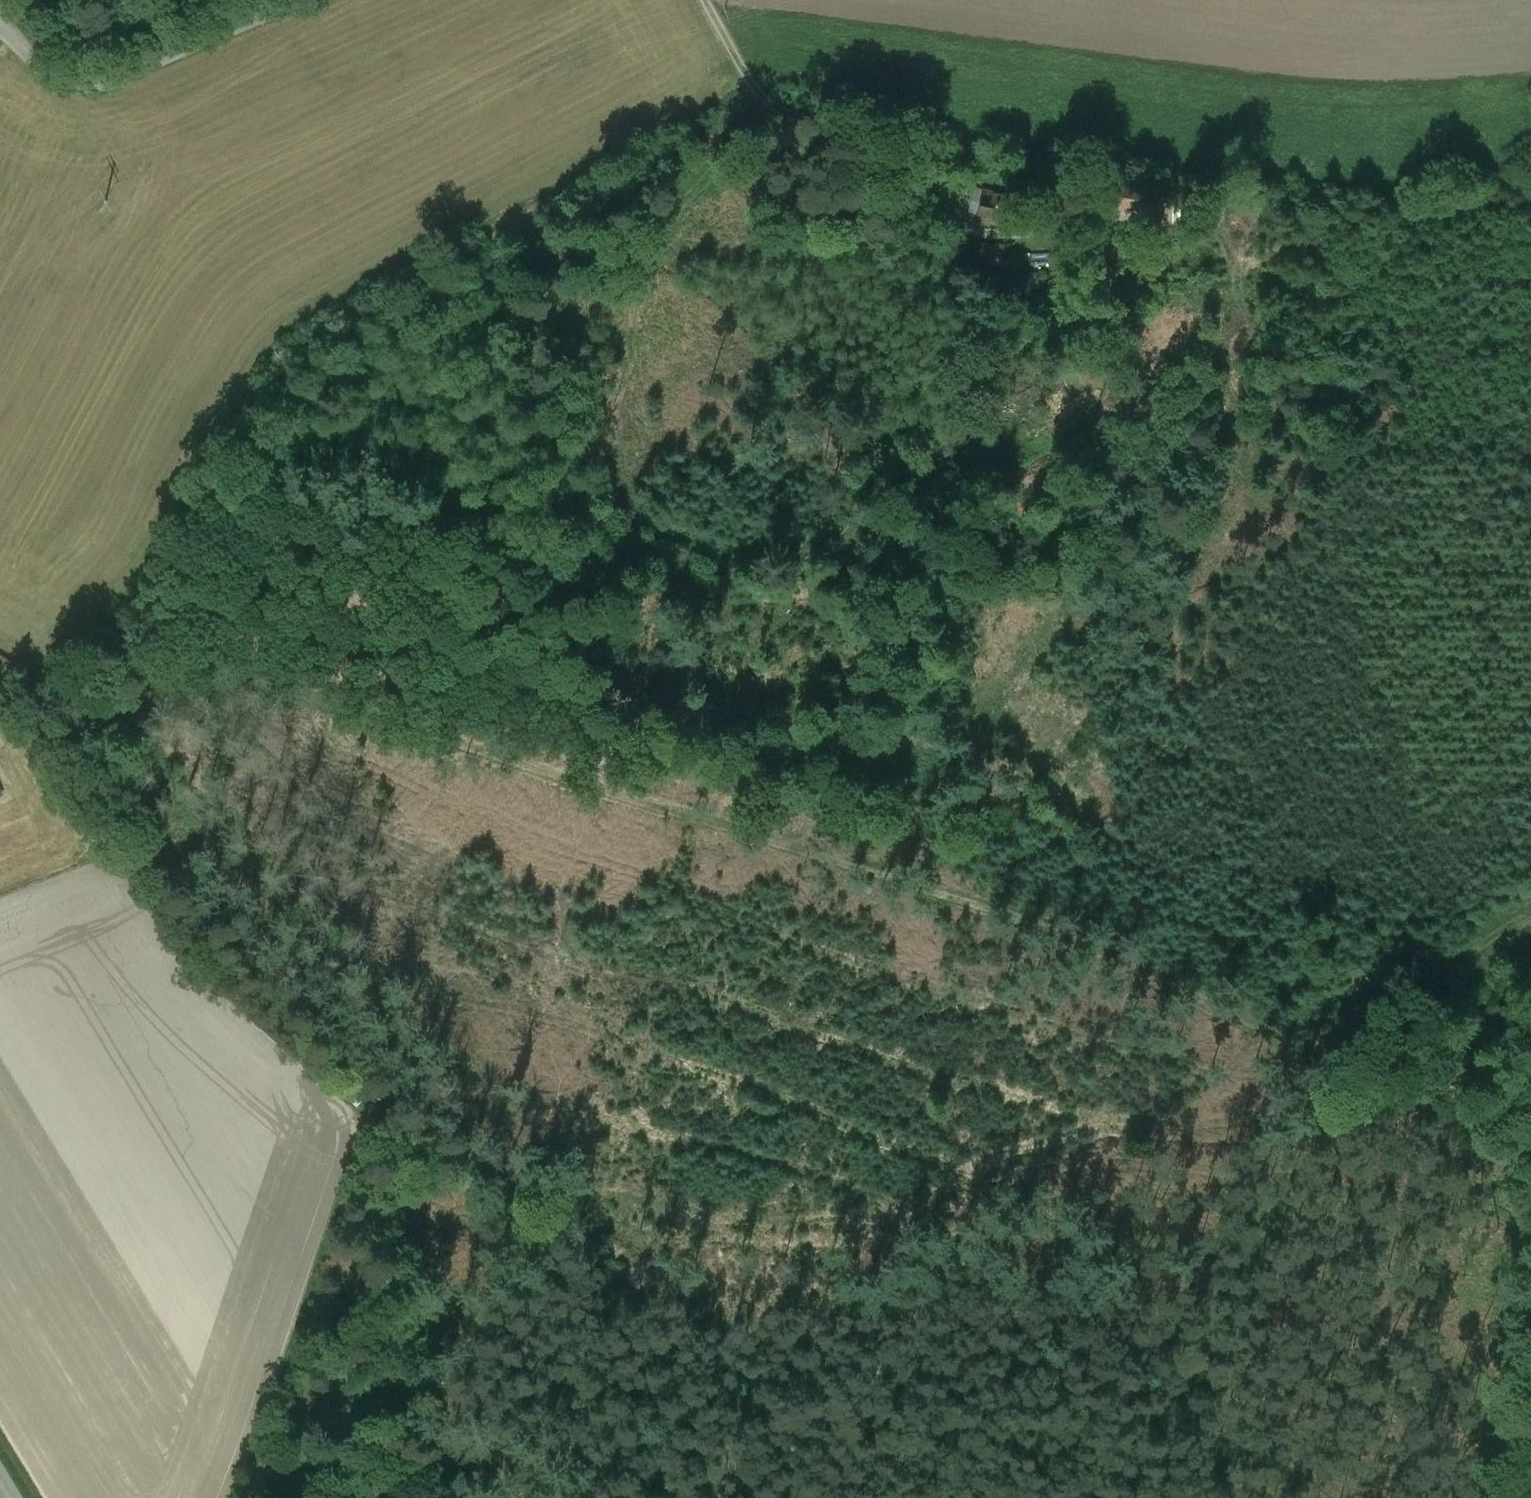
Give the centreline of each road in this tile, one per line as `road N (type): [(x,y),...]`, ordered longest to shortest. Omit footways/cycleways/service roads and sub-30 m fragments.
road 1 (track): [(708,0),(770,100),(906,174),(972,230),(1032,233),(1075,216)]
road 2 (unclassified): [(304,0),(113,74),(77,77),(45,64),(0,27)]

